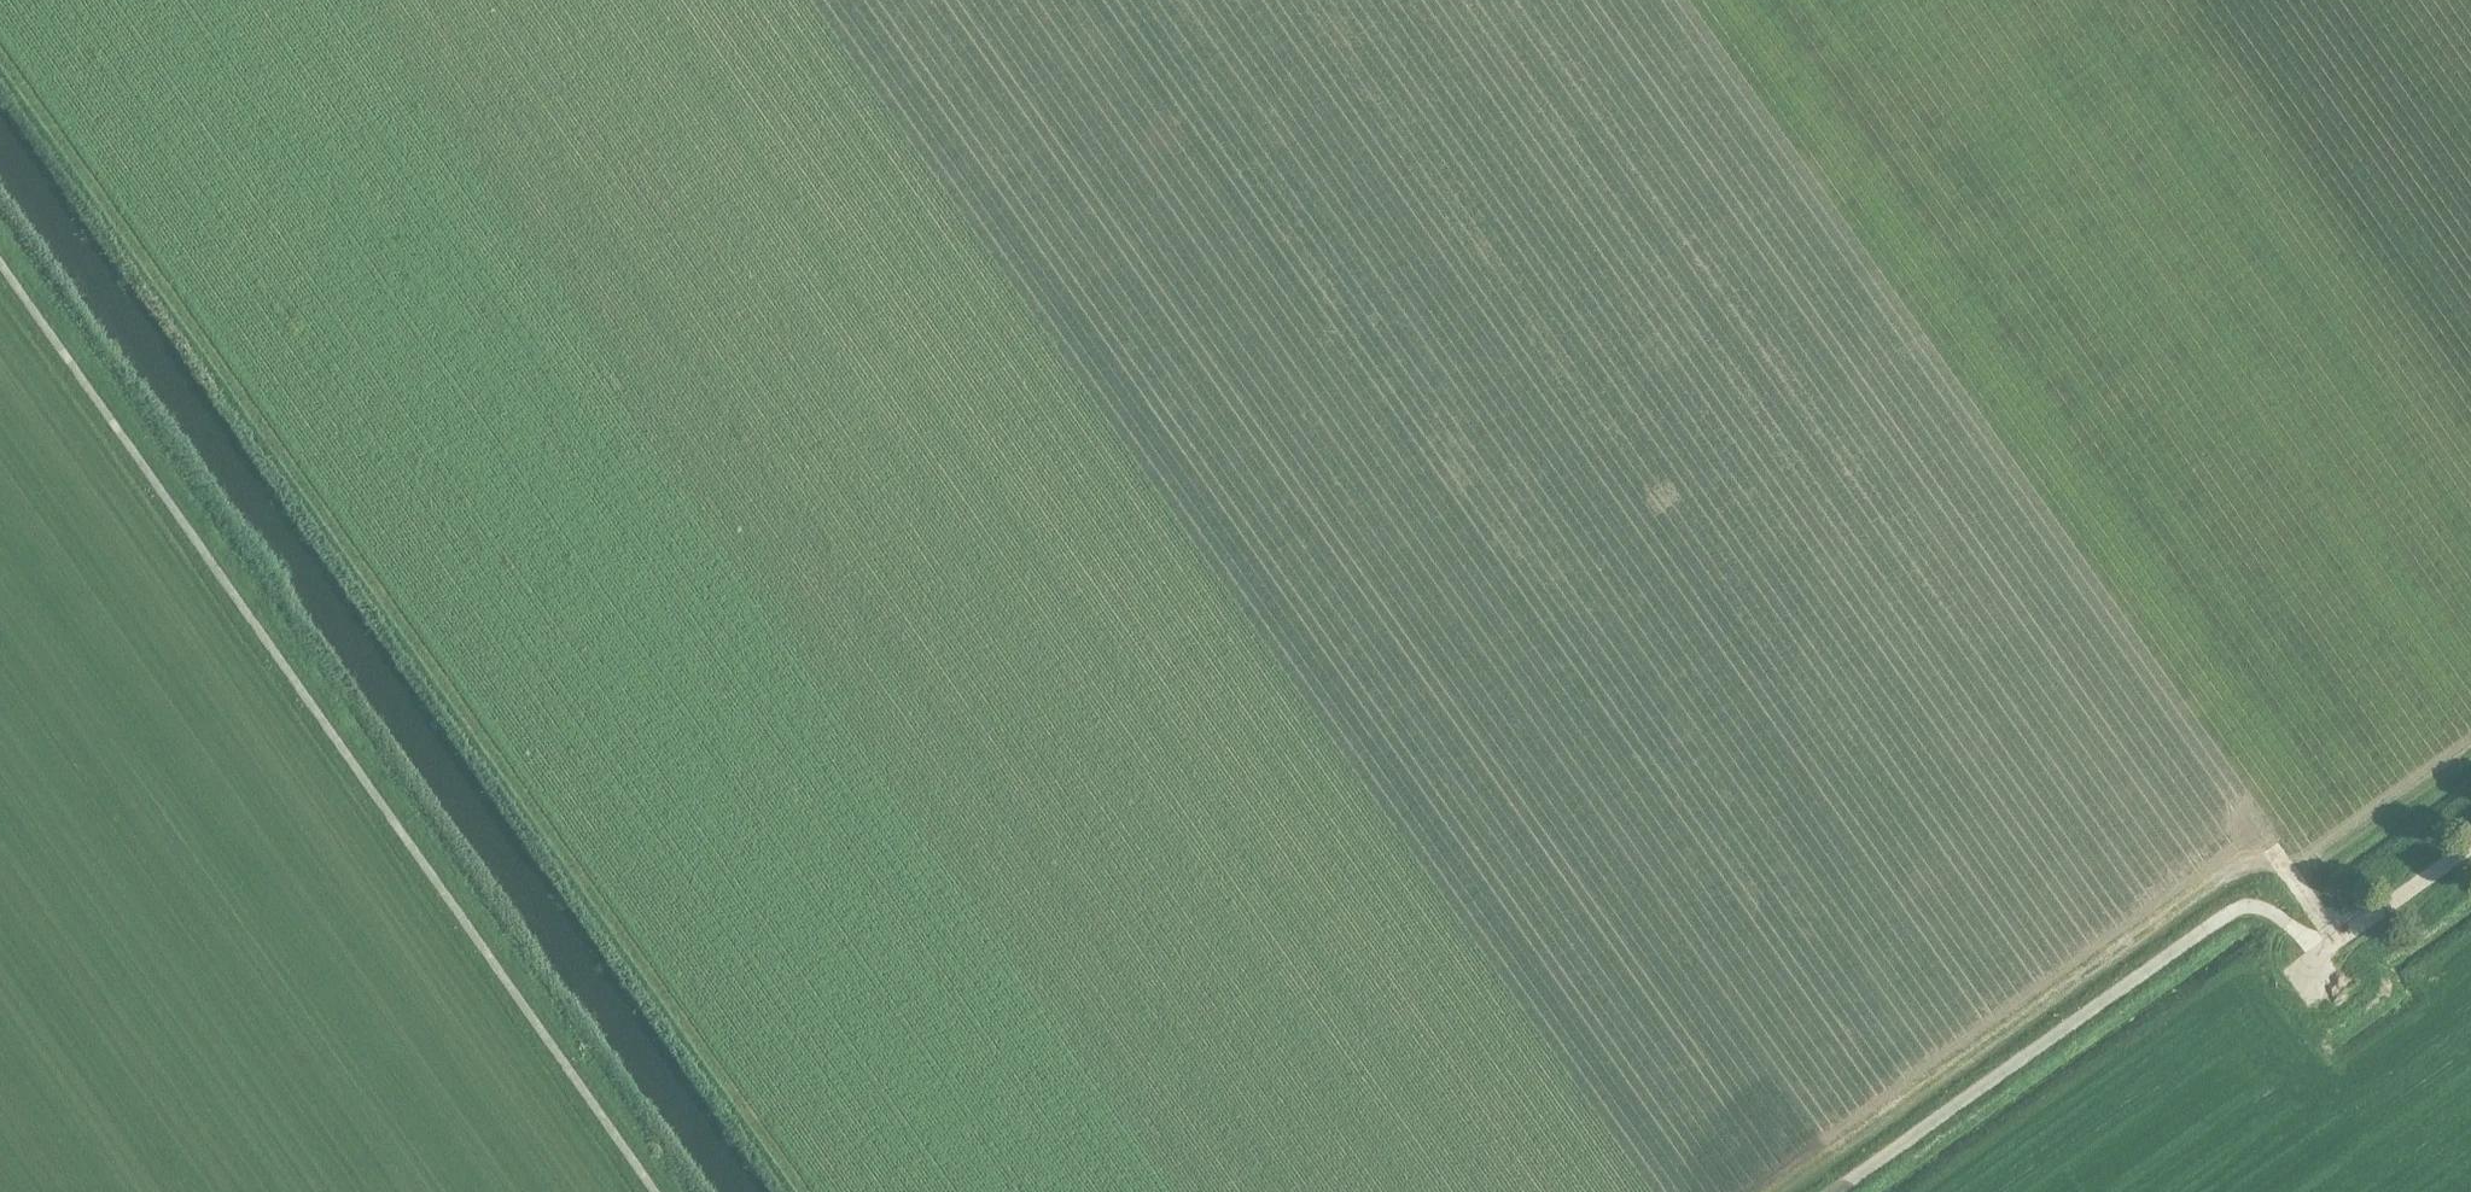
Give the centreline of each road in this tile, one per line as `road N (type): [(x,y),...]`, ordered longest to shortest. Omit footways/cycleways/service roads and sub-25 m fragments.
road 1 (unclassified): [(2314,958),(2470,846)]

